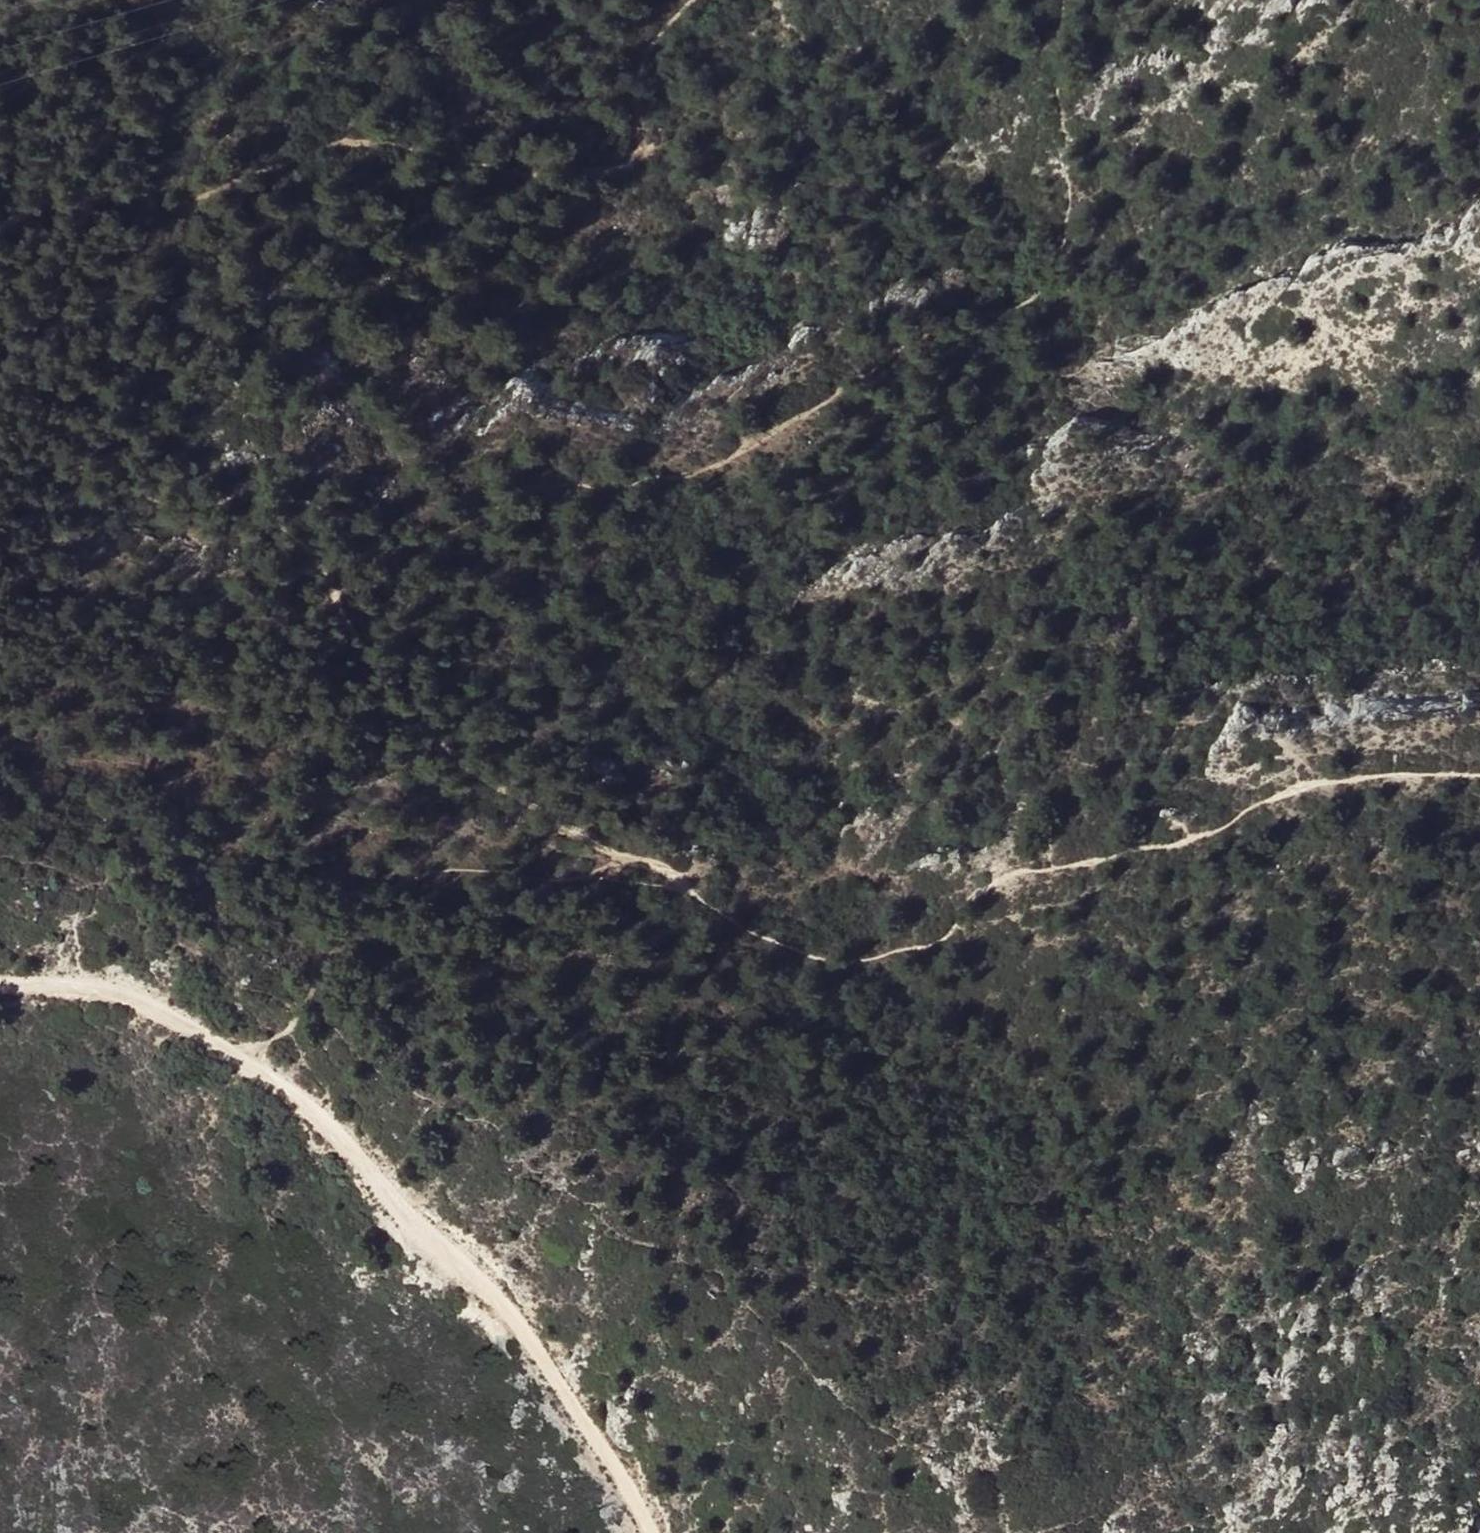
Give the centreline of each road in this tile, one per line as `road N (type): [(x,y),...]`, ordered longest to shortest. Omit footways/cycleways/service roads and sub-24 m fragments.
road 1 (track): [(0,982),(109,988),(184,1022),(277,1085),(347,1145),(516,1326),(650,1532)]

